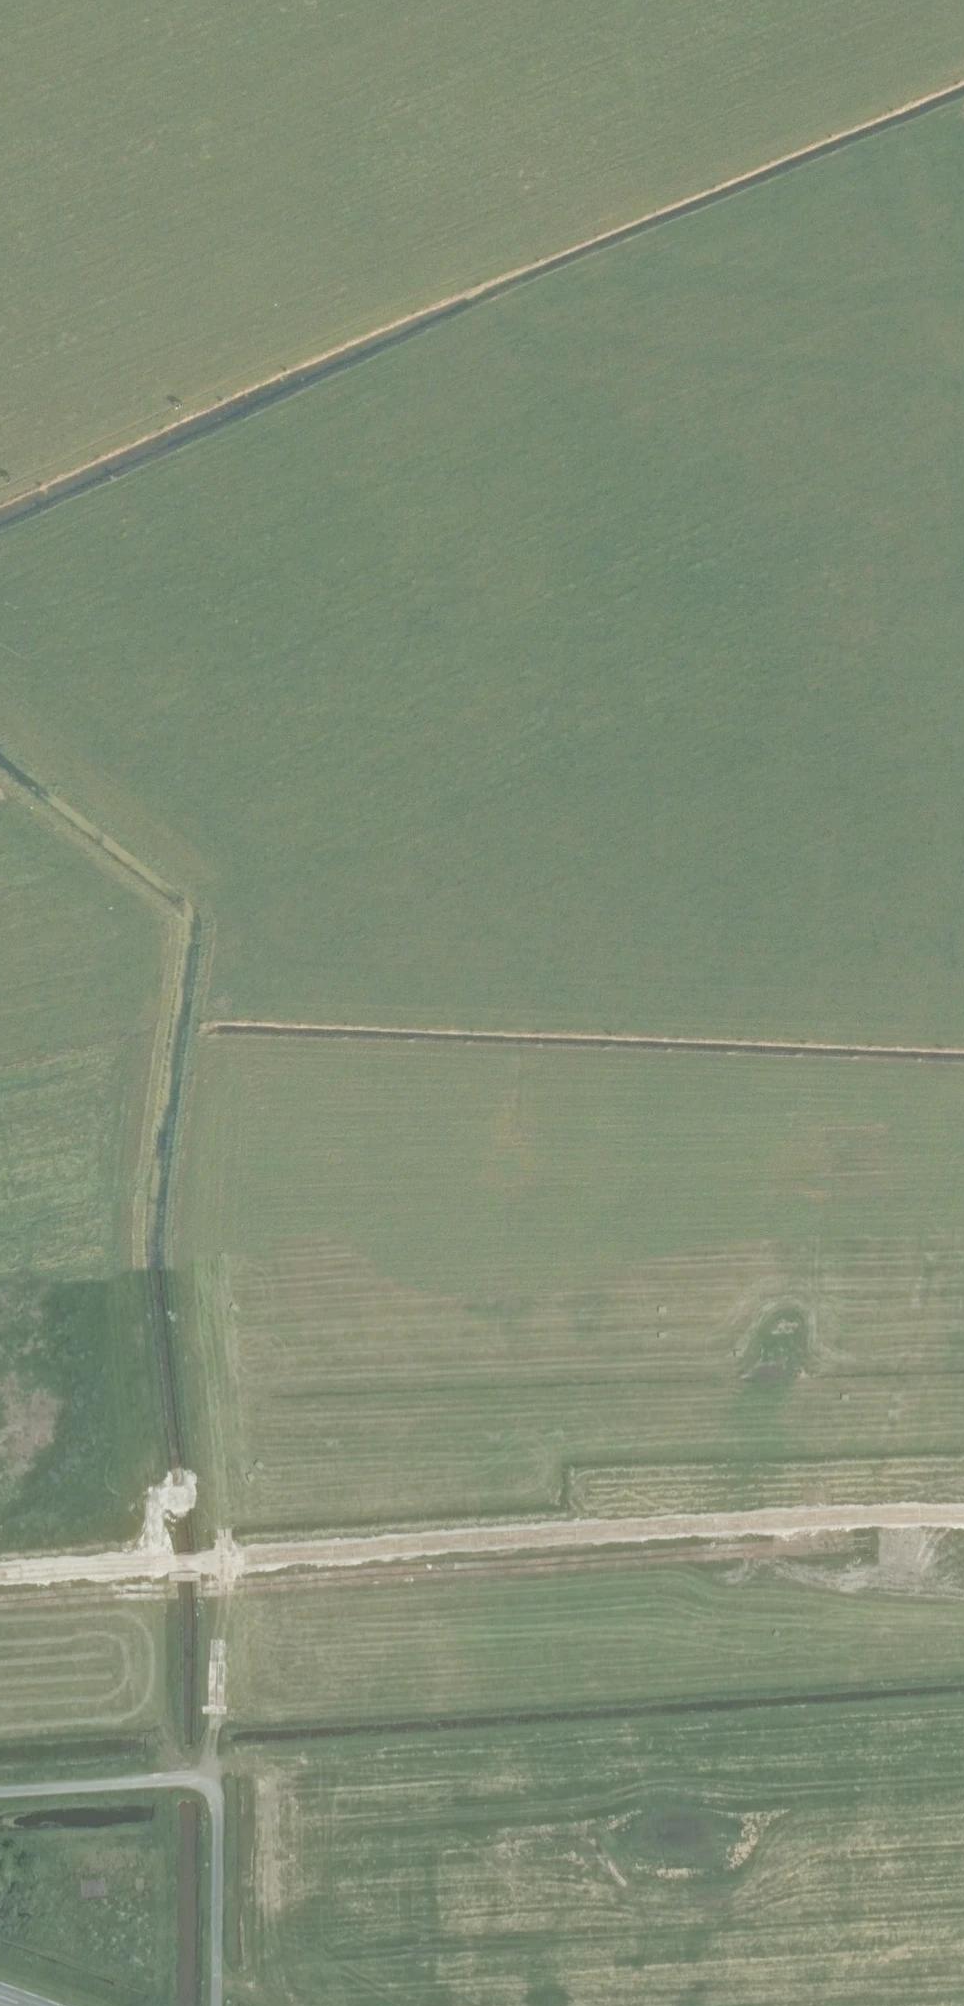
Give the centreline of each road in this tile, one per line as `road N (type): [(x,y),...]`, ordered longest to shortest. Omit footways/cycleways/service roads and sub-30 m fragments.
road 1 (track): [(216,2005),(215,1809),(206,1783),(0,1795)]

